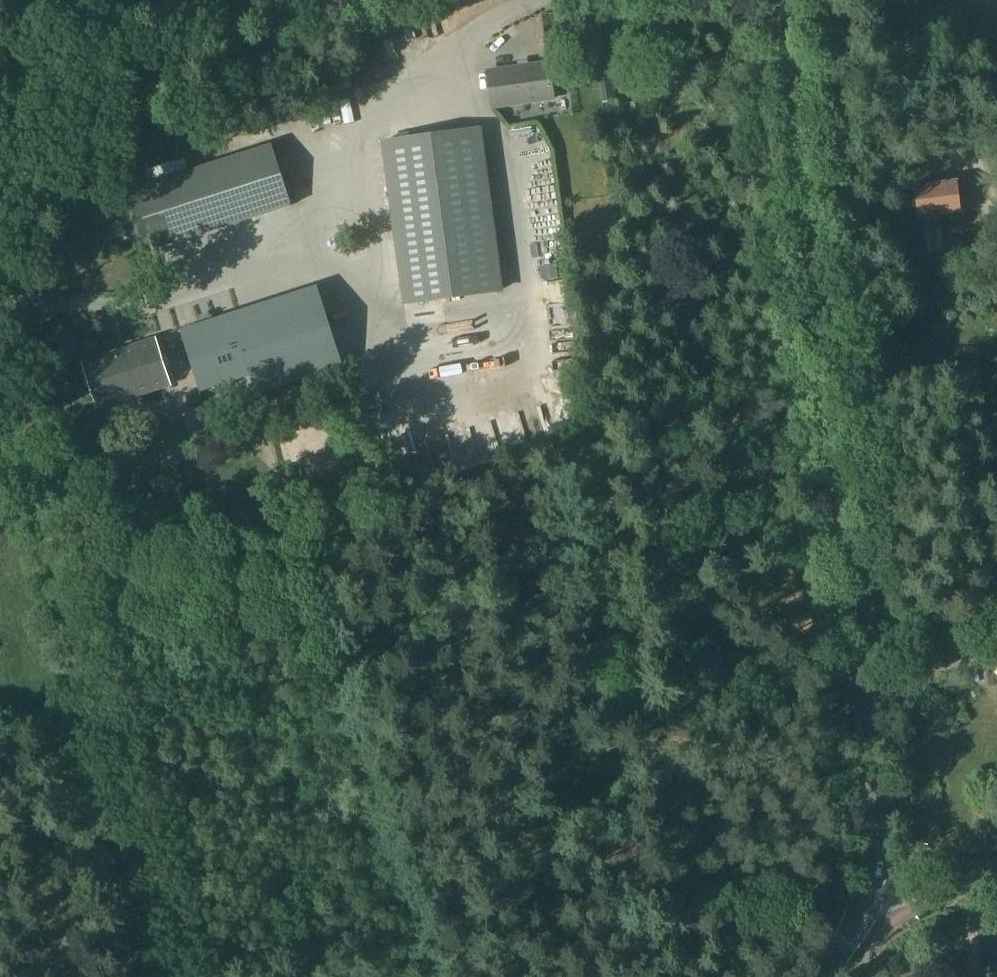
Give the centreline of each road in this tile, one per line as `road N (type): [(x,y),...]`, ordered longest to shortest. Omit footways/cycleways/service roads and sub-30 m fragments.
road 1 (tertiary): [(824,976),(871,891),(873,856),(788,0)]
road 2 (unclassified): [(180,976),(0,399)]

